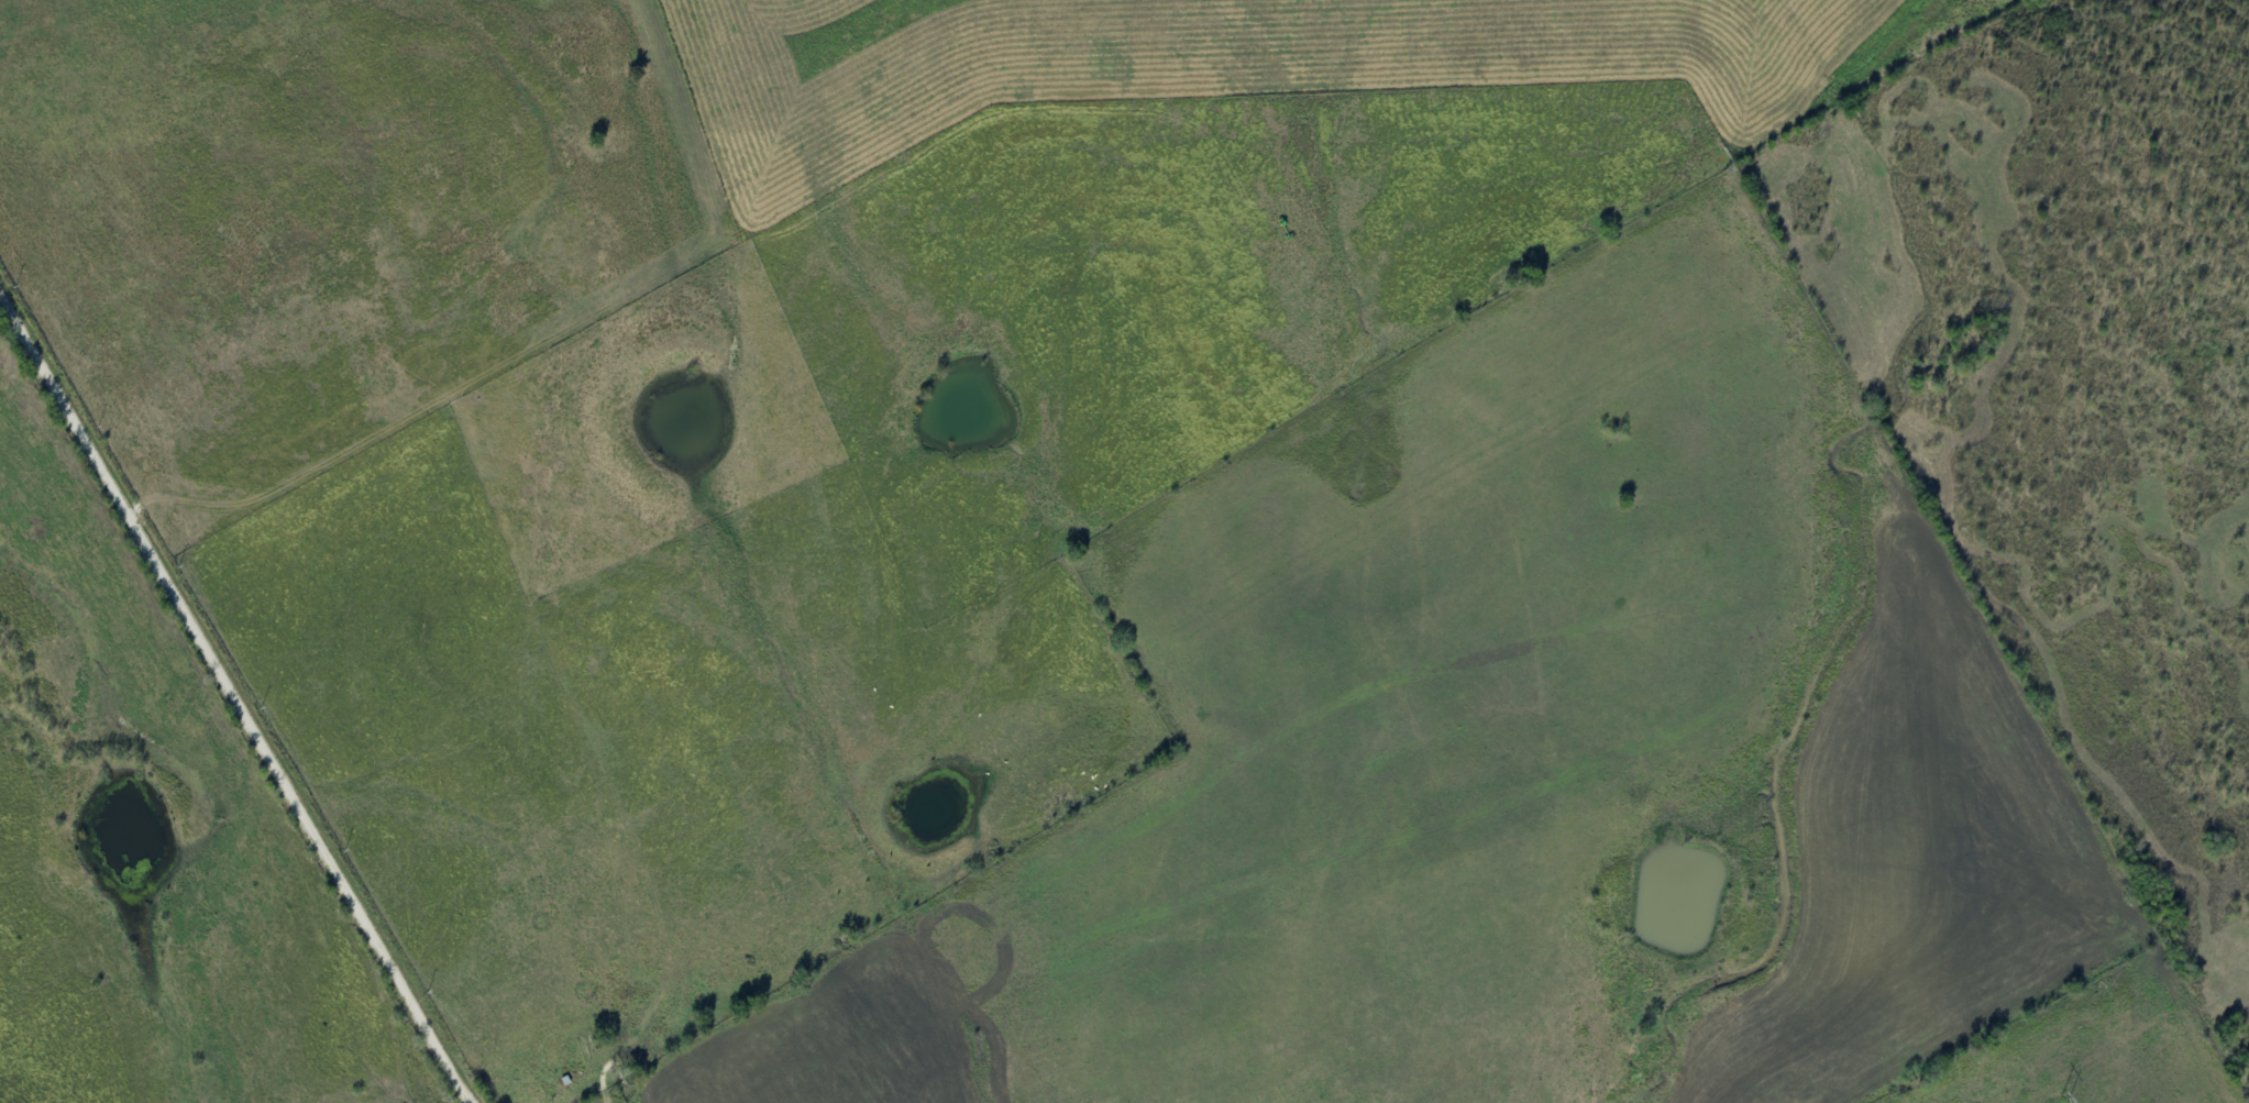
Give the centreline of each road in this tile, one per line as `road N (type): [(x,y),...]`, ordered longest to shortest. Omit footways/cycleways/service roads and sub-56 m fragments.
road 1 (residential): [(482,1102),(0,280)]

